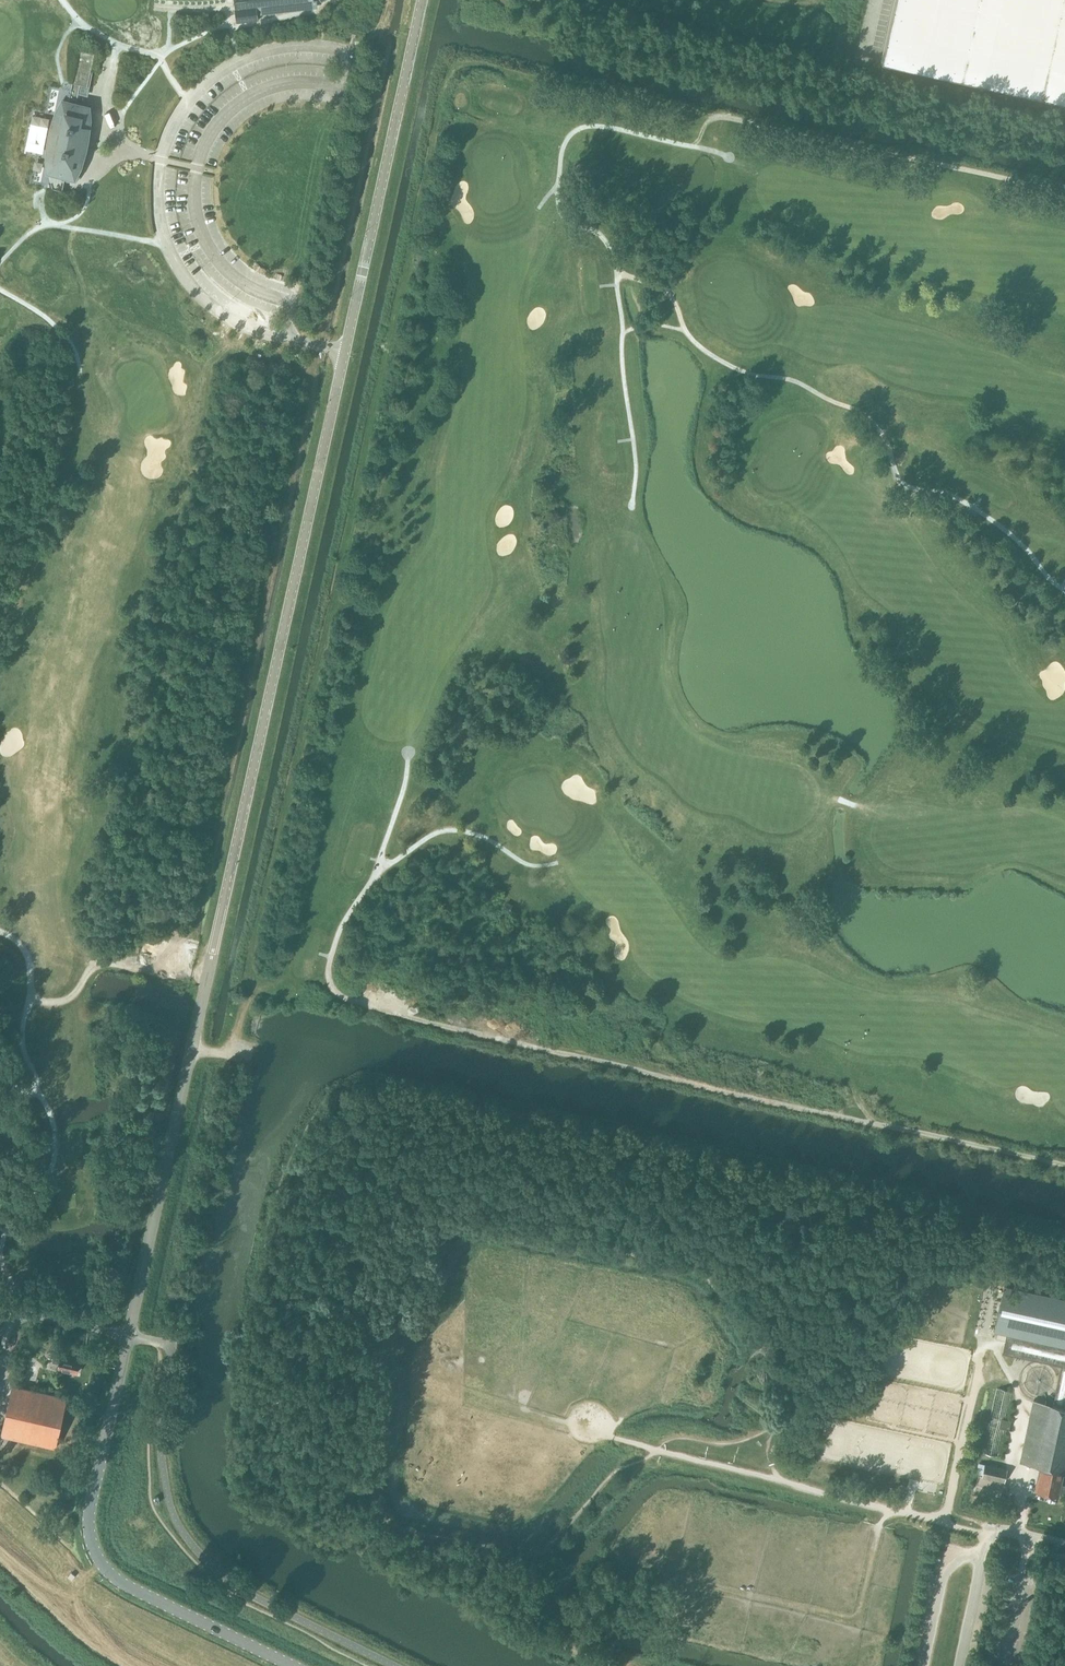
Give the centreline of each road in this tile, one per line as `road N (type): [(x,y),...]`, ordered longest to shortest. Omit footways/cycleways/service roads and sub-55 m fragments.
road 1 (tertiary): [(293,1665),(113,1575),(95,1551),(89,1513),(421,0)]

